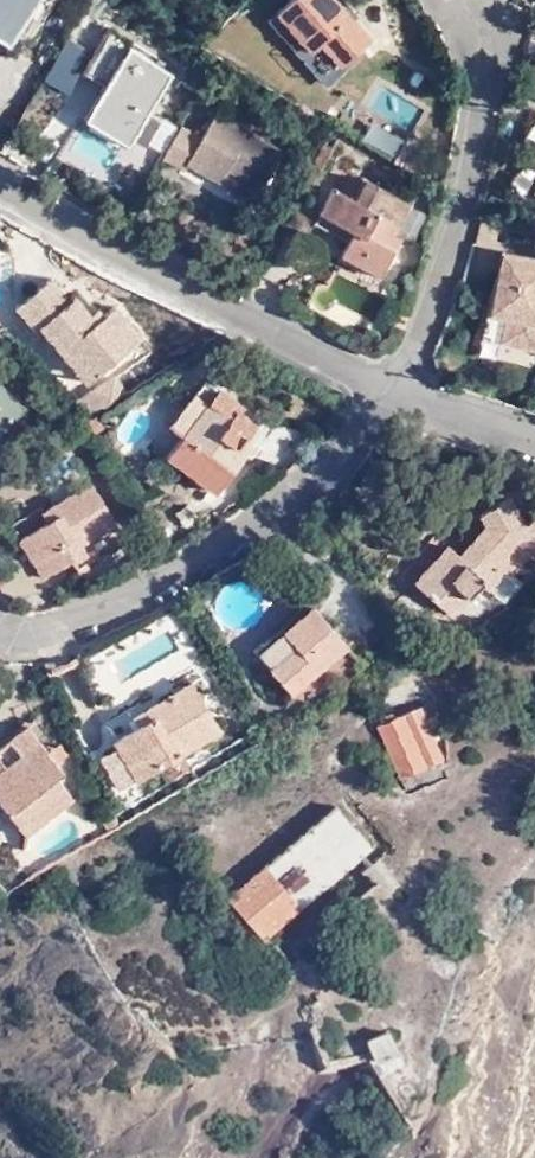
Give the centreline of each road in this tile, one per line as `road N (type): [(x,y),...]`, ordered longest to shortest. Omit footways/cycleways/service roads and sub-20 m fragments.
road 1 (residential): [(0,616),(13,630),(49,635),(212,557),(317,489),(392,395)]
road 2 (residential): [(0,188),(392,395)]
road 3 (residential): [(392,395),(454,251),(492,58),(452,0)]
road 4 (residential): [(392,395),(534,432)]

